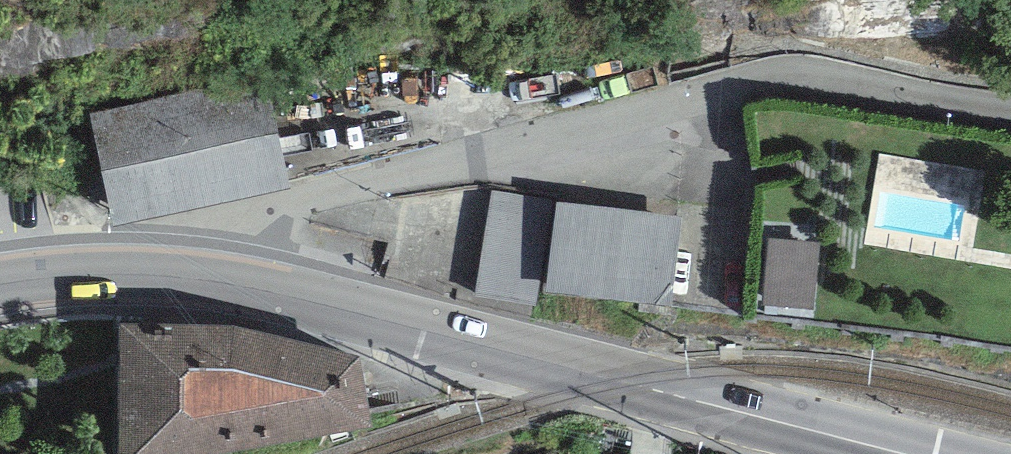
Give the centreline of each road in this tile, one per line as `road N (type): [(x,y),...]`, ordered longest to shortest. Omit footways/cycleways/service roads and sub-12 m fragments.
road 1 (residential): [(1010,92),(820,65),(733,79),(209,228),(88,279)]
road 2 (secondary): [(906,453),(242,282),(123,273),(88,279)]

